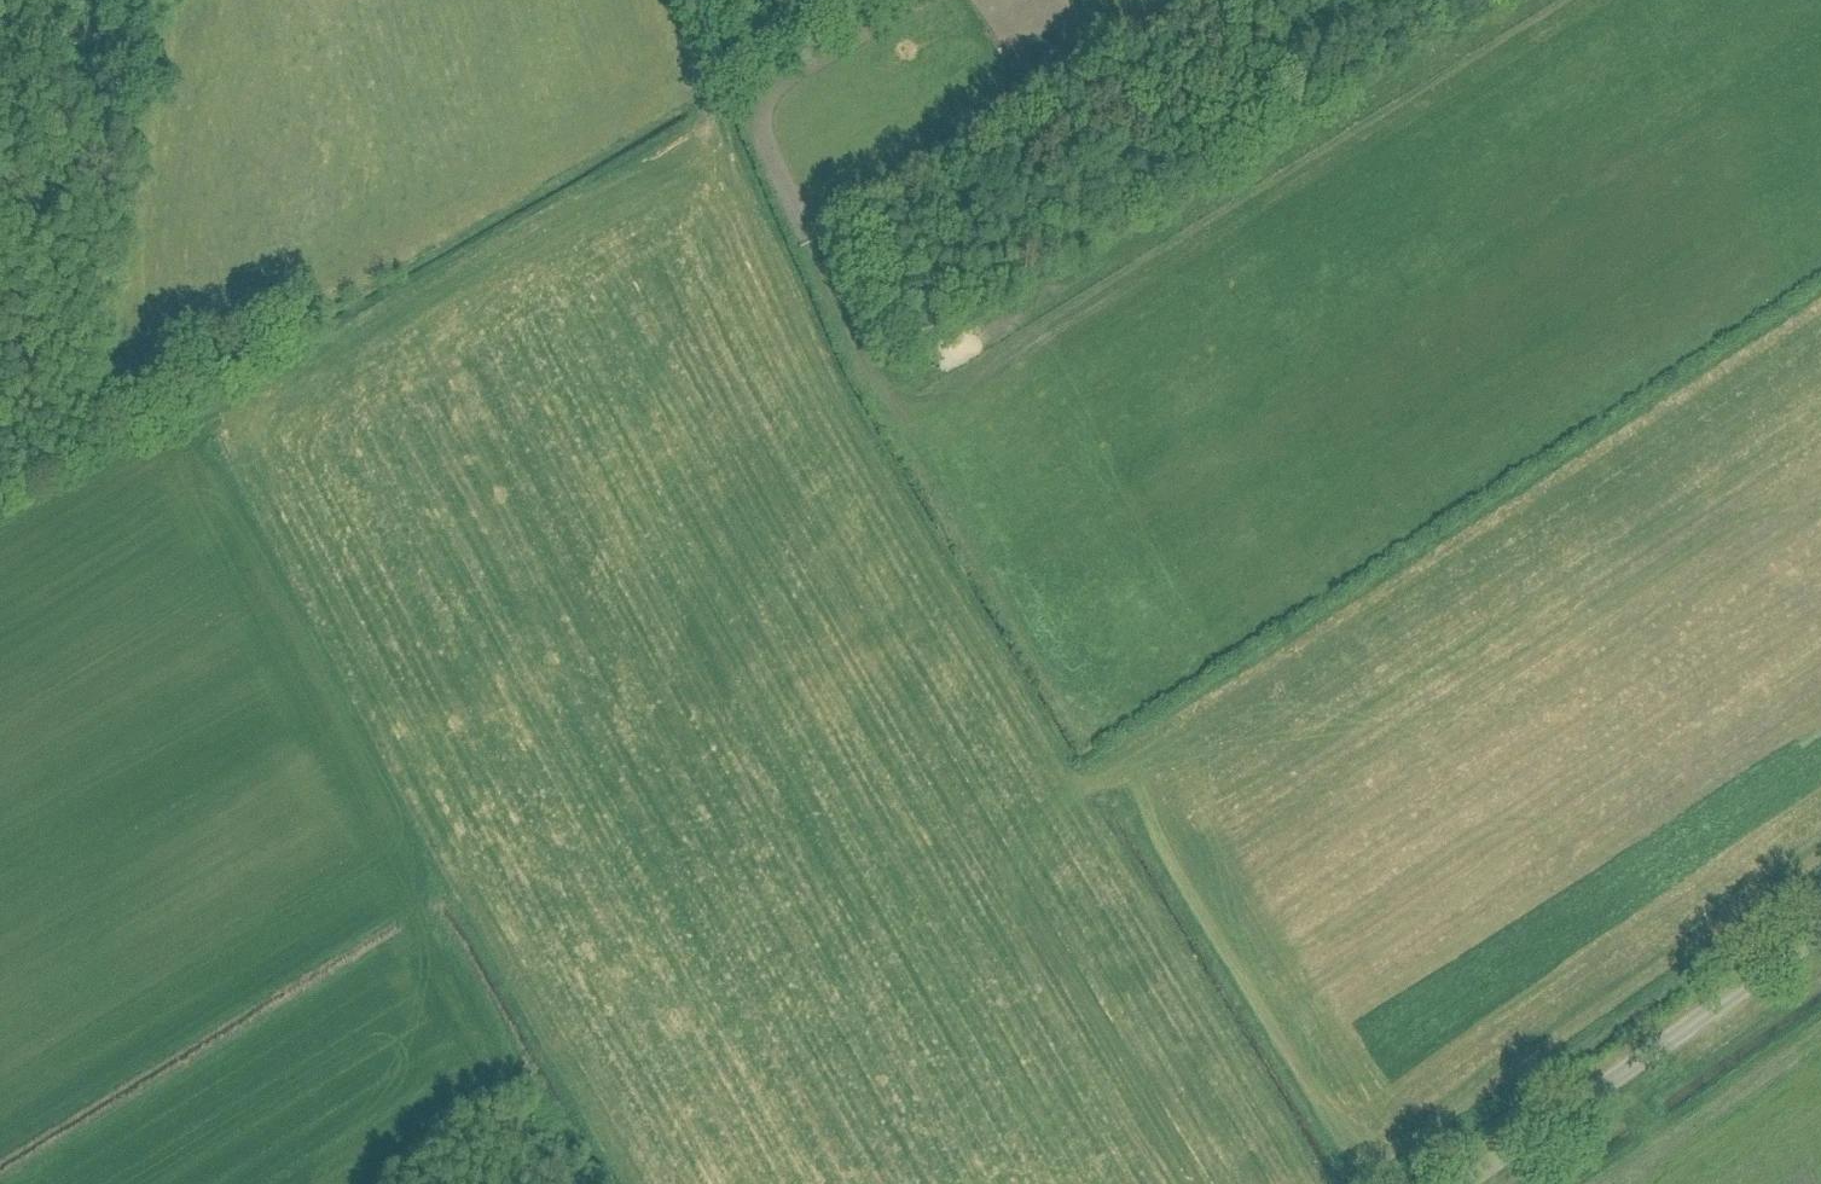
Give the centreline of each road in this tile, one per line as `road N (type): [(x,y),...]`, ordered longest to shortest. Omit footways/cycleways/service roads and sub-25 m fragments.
road 1 (unclassified): [(1466,1183),(1820,934)]

